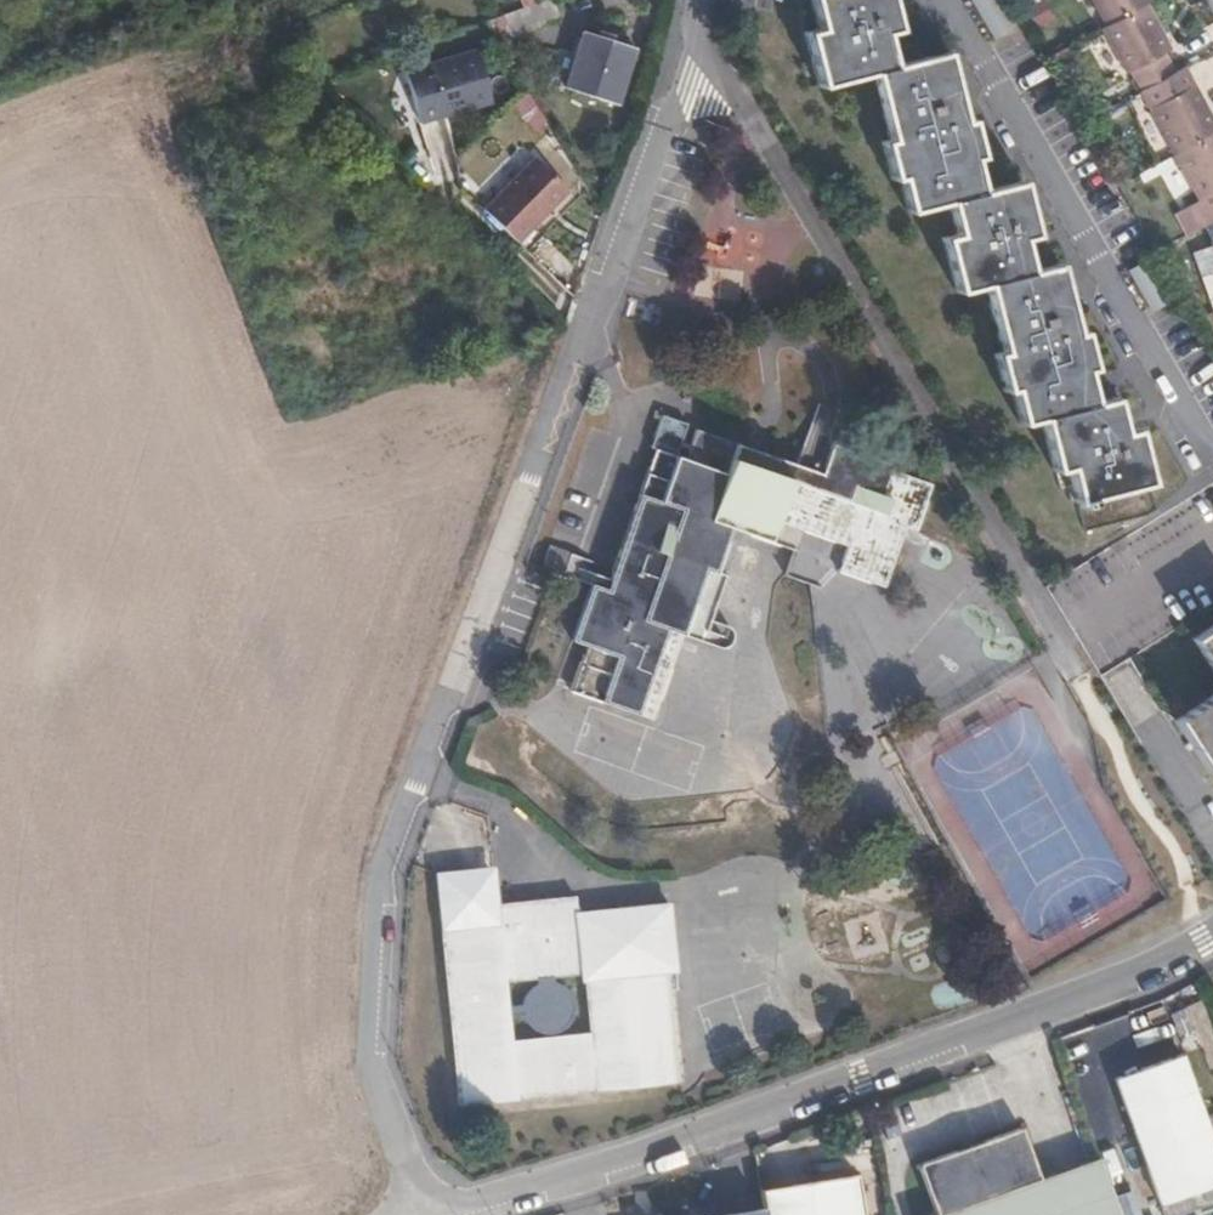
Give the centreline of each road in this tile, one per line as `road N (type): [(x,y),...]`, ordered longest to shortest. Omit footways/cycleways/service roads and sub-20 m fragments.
road 1 (residential): [(424,1214),(374,1068),(370,990),(390,857),(655,126),(685,0)]
road 2 (unclassified): [(432,1214),(574,1177),(858,1078),(1139,974),(1212,934)]
road 3 (residential): [(949,0),(1197,432),(1212,439)]

